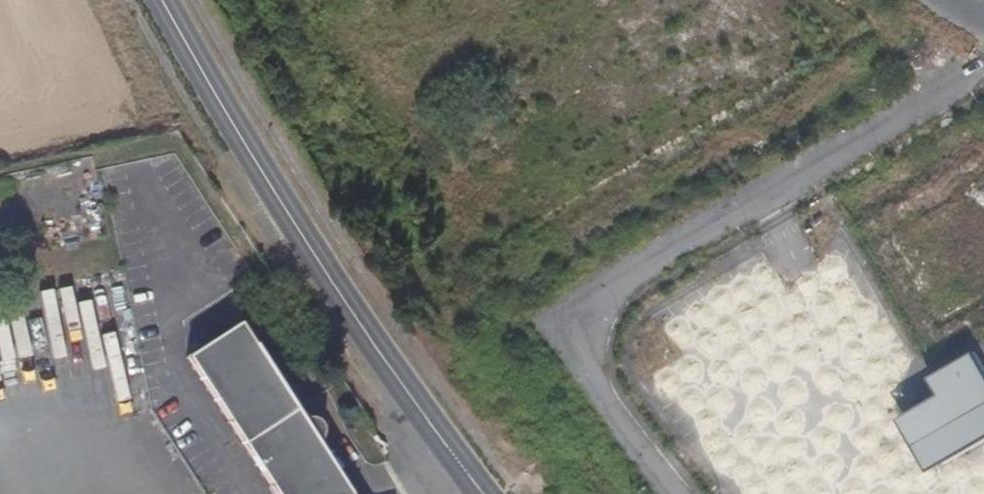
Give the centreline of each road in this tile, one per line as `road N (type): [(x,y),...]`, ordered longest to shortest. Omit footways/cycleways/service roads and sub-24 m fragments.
road 1 (secondary): [(484,493),(285,210),(162,0)]

